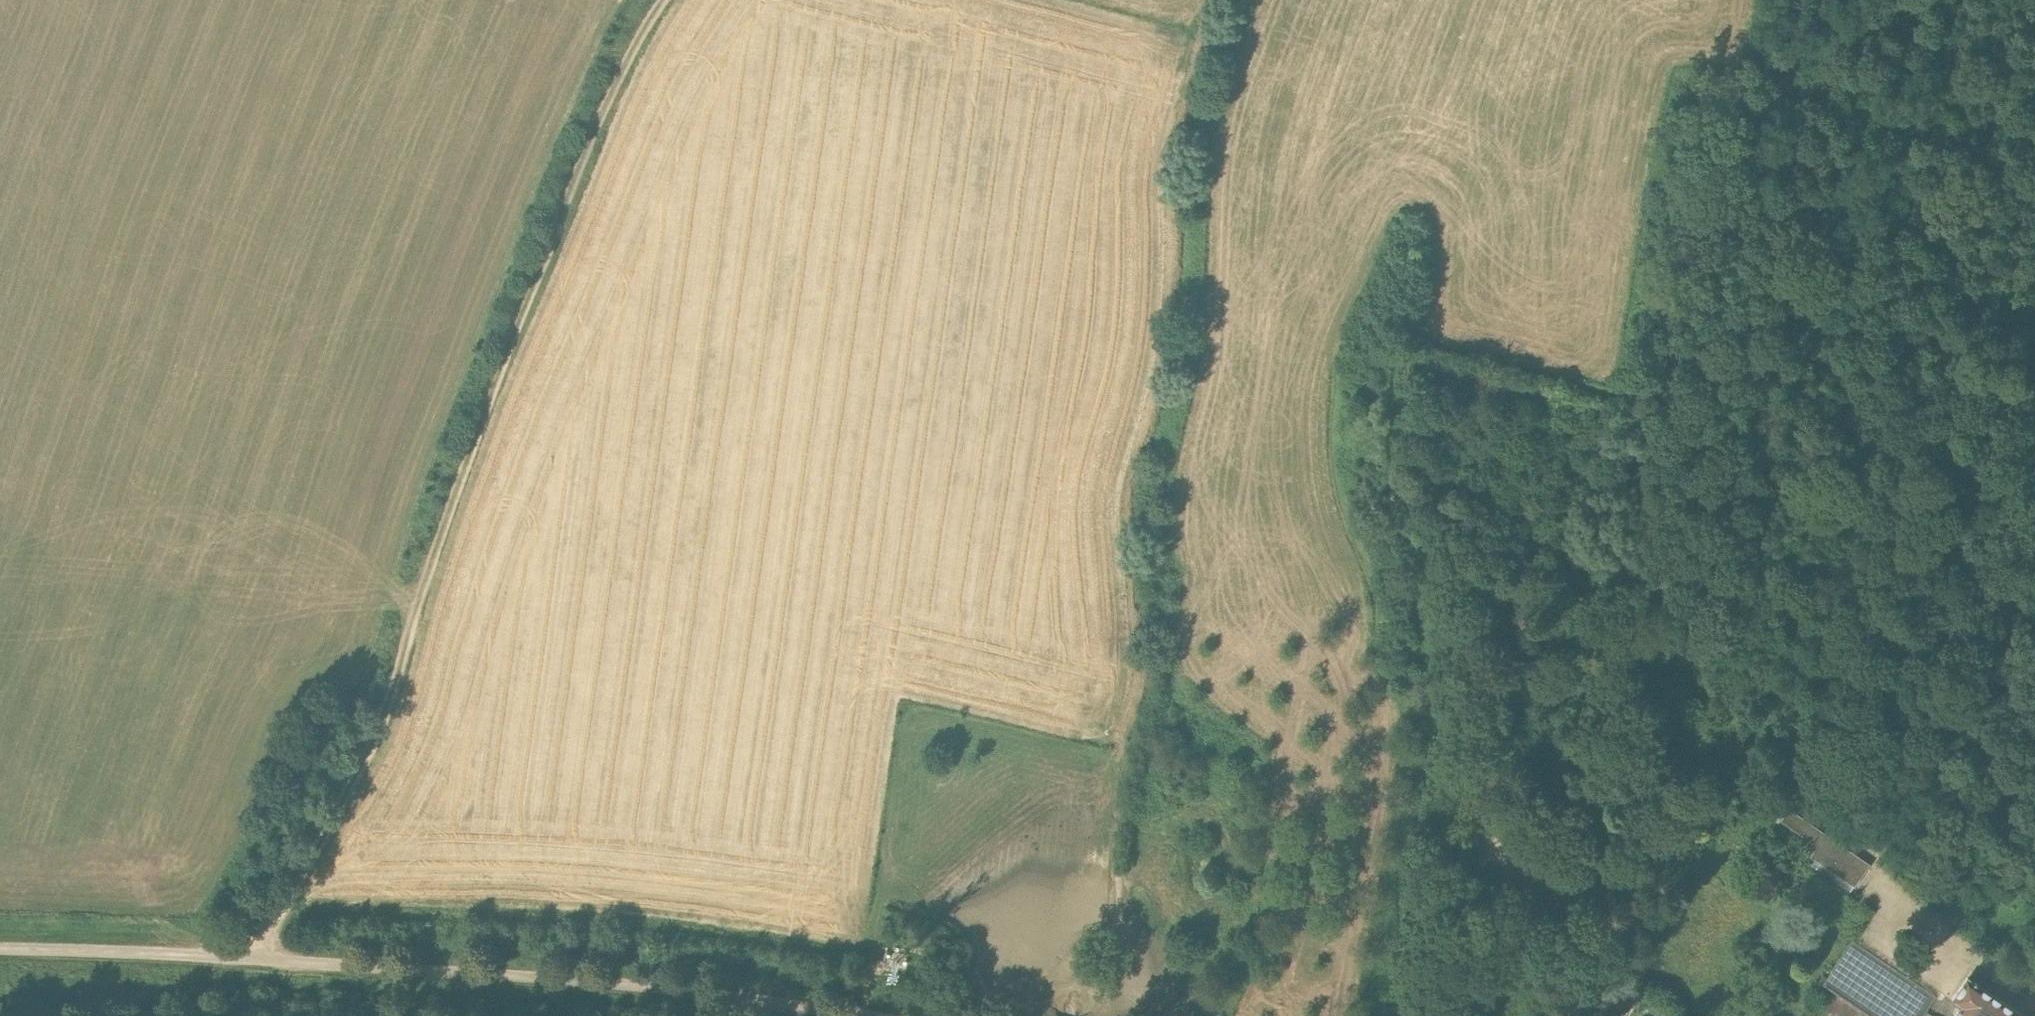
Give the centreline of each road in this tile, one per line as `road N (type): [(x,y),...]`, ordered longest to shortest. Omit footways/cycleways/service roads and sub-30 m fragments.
road 1 (track): [(264,956),(369,752),(448,501),(554,222),(664,0)]
road 2 (unclassified): [(866,1015),(526,971),(0,949)]

